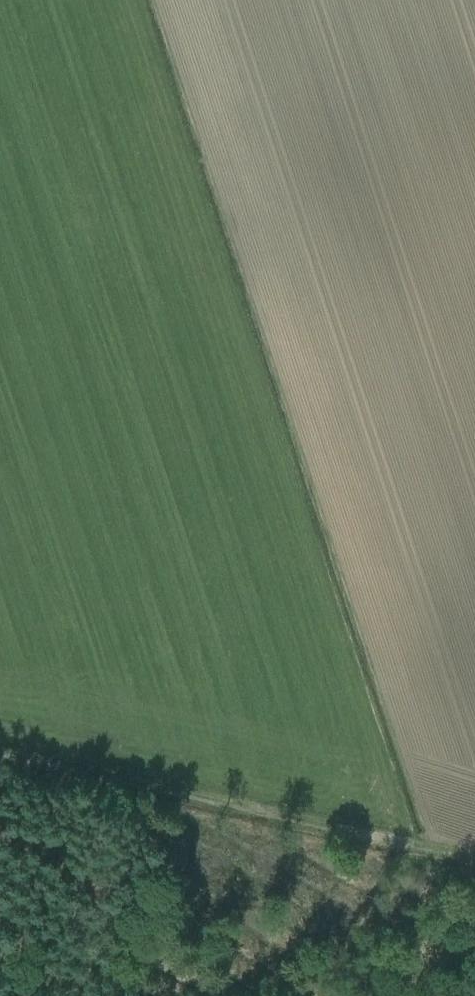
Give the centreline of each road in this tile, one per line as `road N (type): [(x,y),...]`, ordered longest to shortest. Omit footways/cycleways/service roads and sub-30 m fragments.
road 1 (track): [(474,861),(0,756)]

